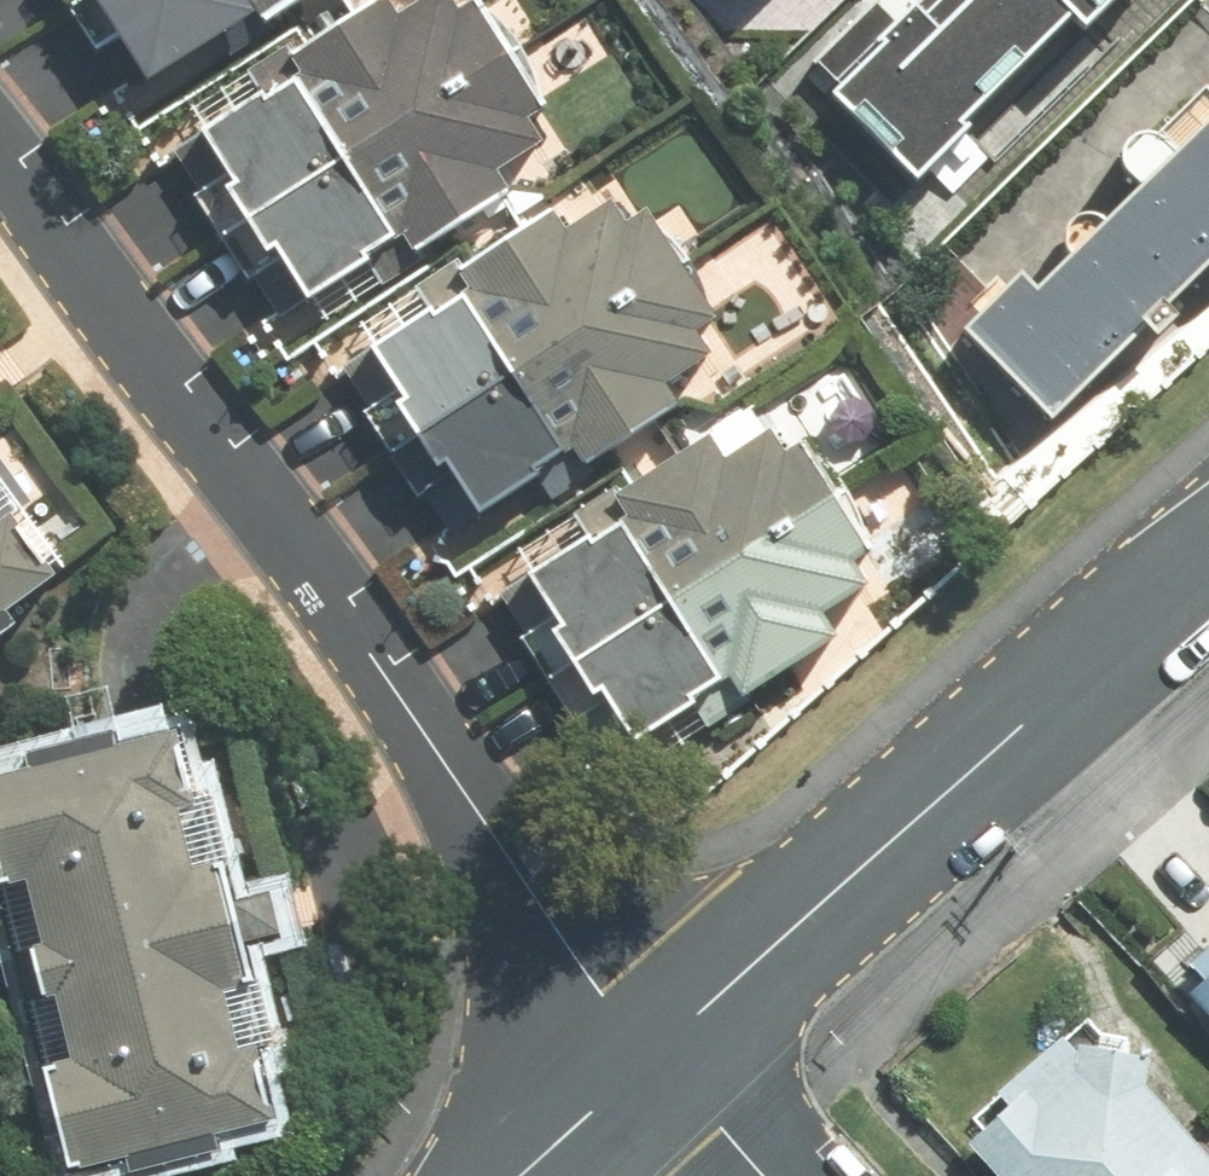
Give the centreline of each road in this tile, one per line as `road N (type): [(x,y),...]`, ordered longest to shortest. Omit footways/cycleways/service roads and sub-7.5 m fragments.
road 1 (residential): [(0,165),(402,687),(650,1056)]
road 2 (tertiary): [(650,1056),(1208,564)]
road 3 (tertiary): [(516,1175),(650,1056)]
road 4 (residential): [(650,1056),(771,1175)]

